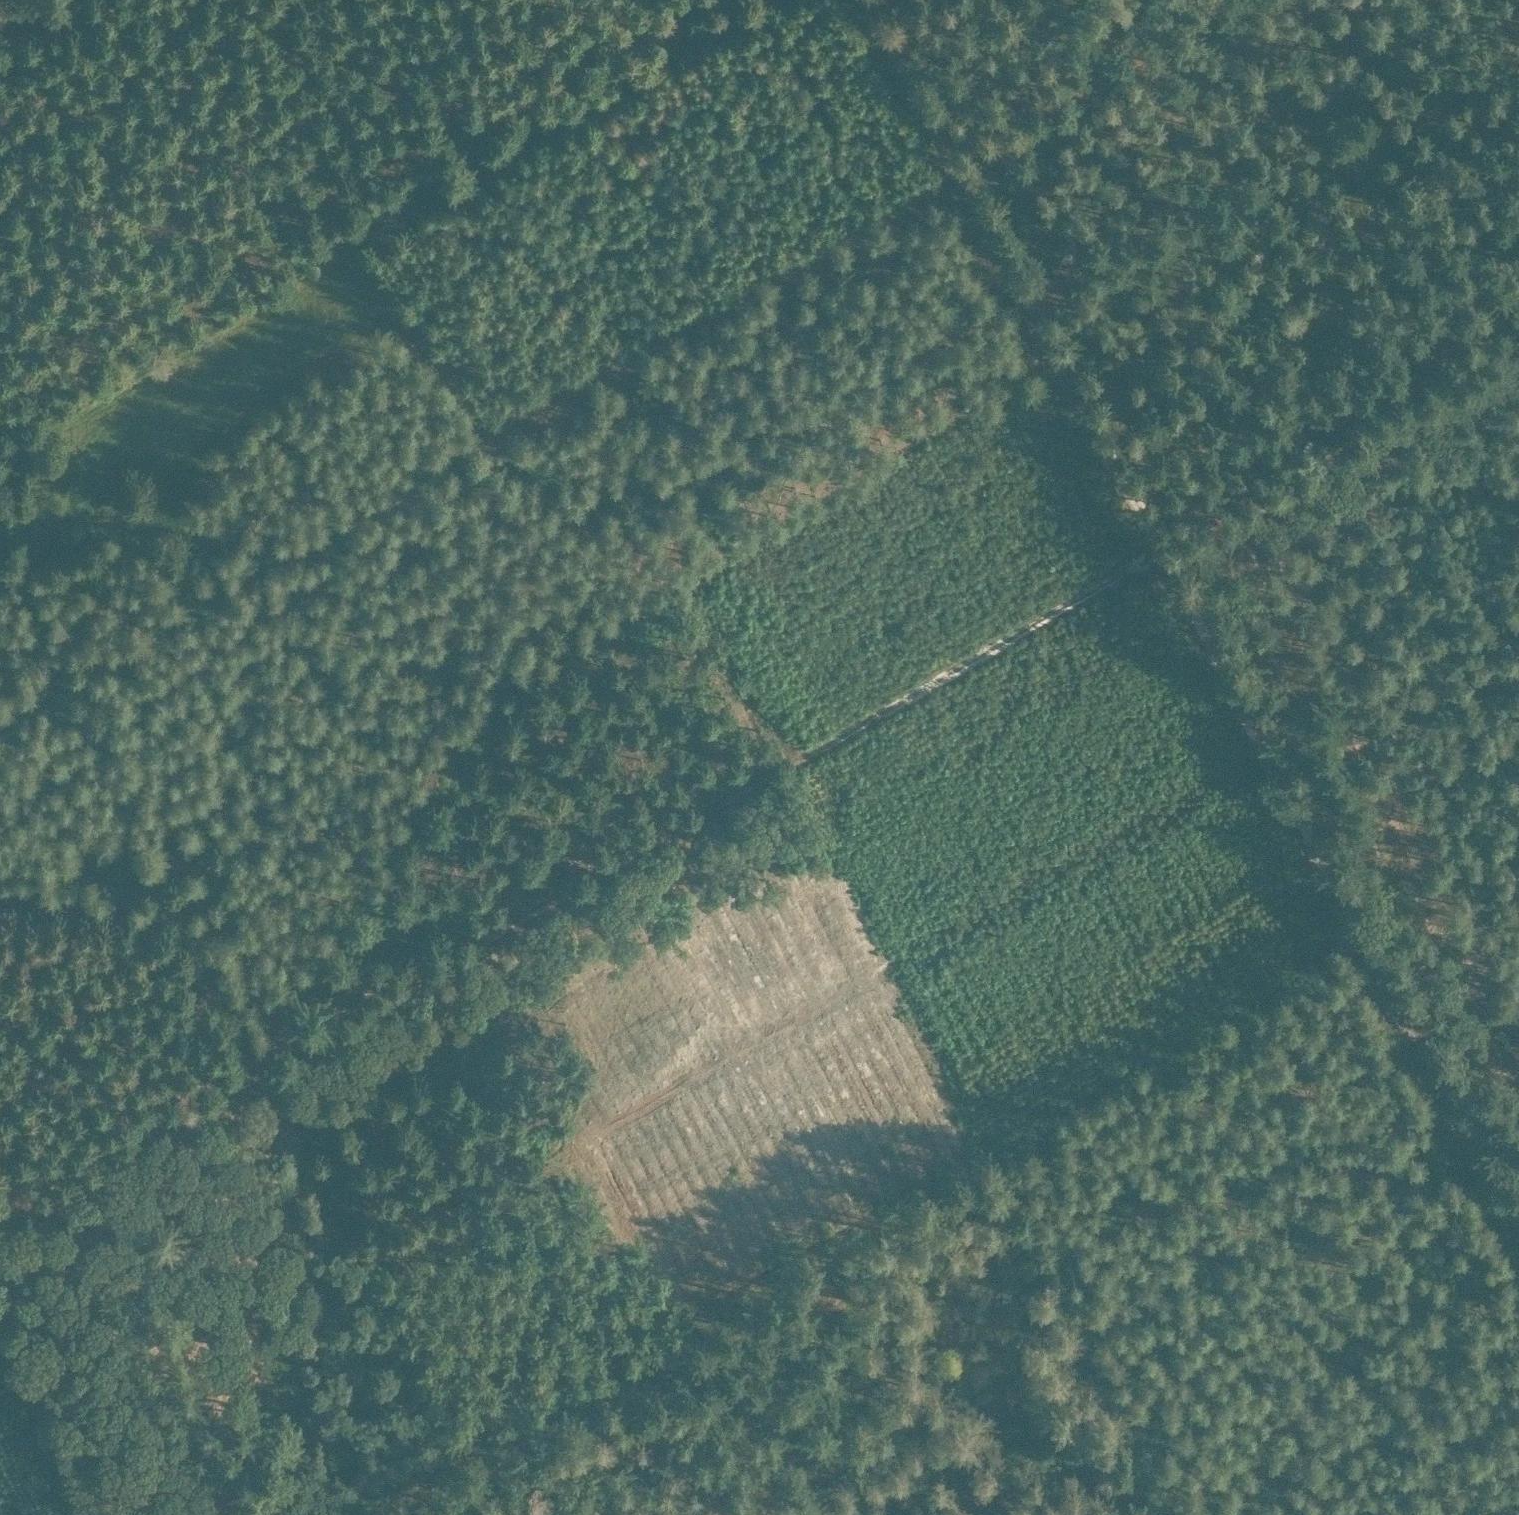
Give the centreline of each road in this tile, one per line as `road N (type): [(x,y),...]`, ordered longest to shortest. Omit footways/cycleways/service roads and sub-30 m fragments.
road 1 (track): [(0,1222),(1518,348)]
road 2 (track): [(938,167),(1518,1245)]
road 3 (track): [(1518,1088),(1445,1107),(1080,1320),(1183,1514)]
road 4 (track): [(746,1514),(1080,1320)]
road 5 (track): [(938,167),(1230,0)]
road 6 (track): [(1518,669),(1252,741)]
road 7 (track): [(94,1514),(0,1331)]
road 8 (track): [(938,167),(845,0)]

